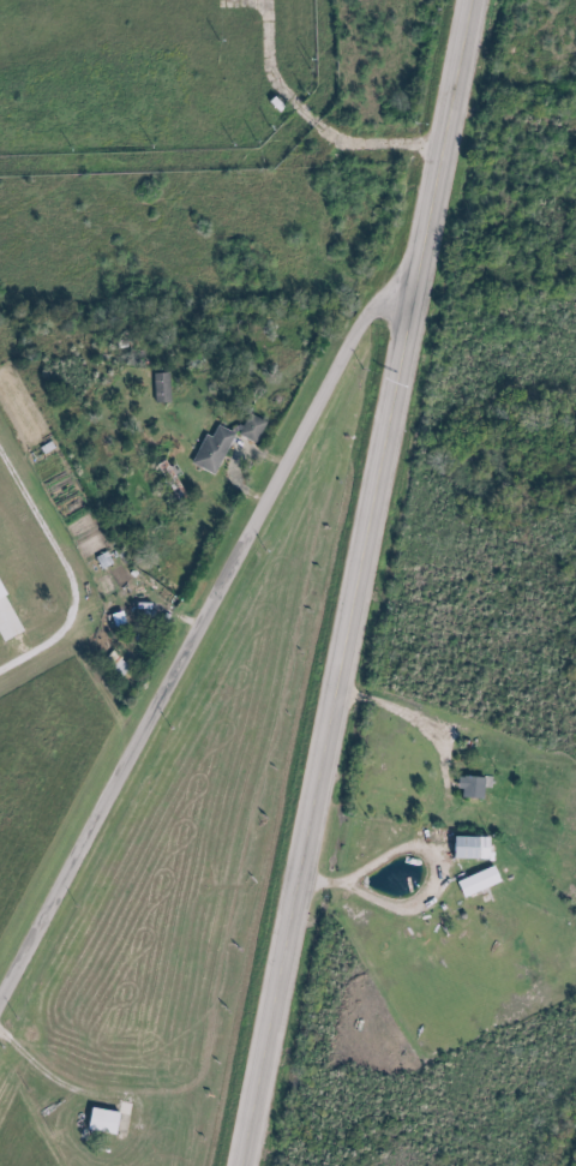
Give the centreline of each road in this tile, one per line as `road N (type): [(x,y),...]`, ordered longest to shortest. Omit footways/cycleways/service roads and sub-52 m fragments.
road 1 (secondary): [(240,1165),(469,0)]
road 2 (residential): [(0,1007),(439,151)]
road 3 (residential): [(0,669),(54,635),(73,602),(71,576),(0,455)]

